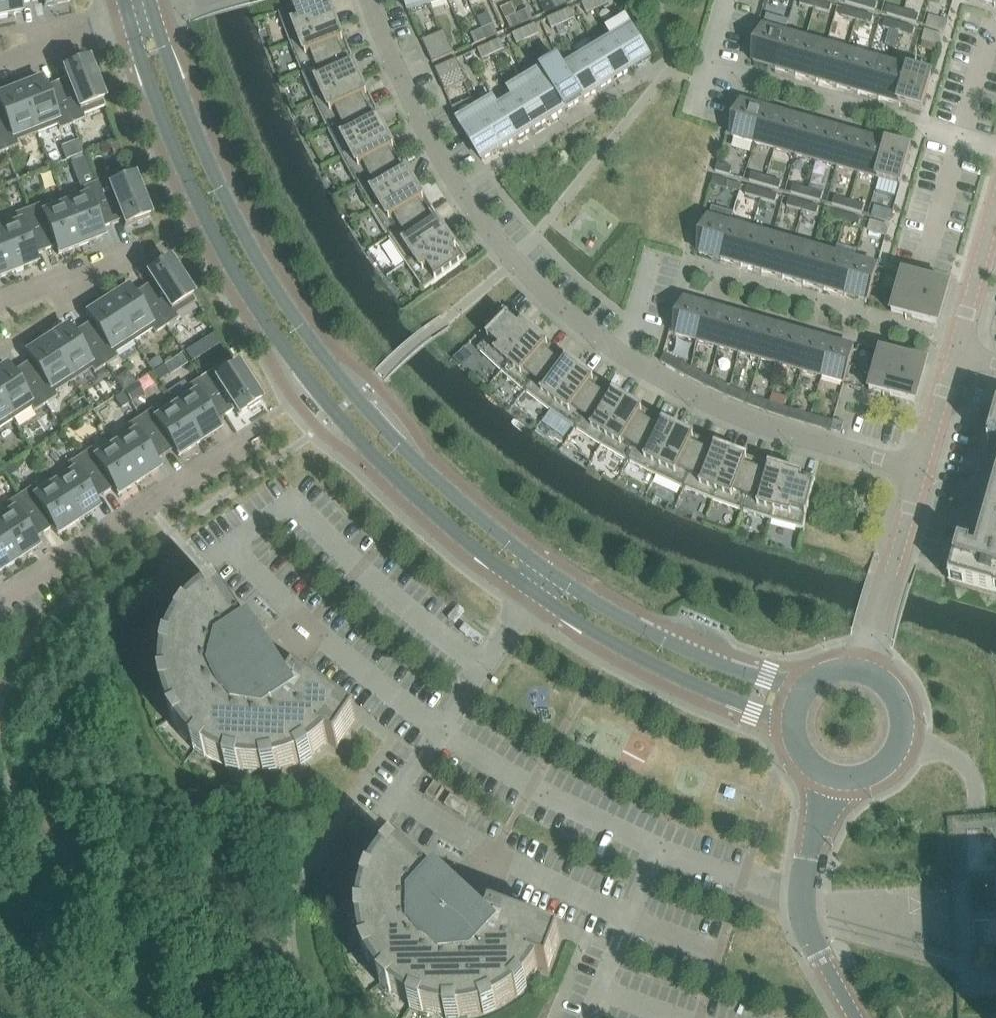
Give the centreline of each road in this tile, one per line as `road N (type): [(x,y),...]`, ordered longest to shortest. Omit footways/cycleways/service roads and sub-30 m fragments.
road 1 (residential): [(920,469),(769,428),(695,396),(565,309),(459,191),(401,80),(370,0)]
road 2 (unclassified): [(131,15),(209,222),(278,338),(328,405),(402,480),(534,592)]
road 3 (unclassified): [(549,571),(418,464),(320,352),(232,208),(155,7)]
road 4 (residential): [(0,602),(255,438)]
road 5 (residential): [(995,146),(709,64)]
road 6 (unclassified): [(534,592),(679,676),(792,725)]
road 7 (unclassified): [(801,695),(686,650),(549,571)]
road 8 (residential): [(534,592),(382,815)]
road 9 (residential): [(866,672),(920,469)]
road 10 (residential): [(833,780),(884,770),(903,740),(901,707),(866,672)]
road 11 (residential): [(815,944),(805,906),(833,780)]
road 12 (residential): [(954,353),(995,209)]
road 13 (residential): [(131,15),(0,65)]
road 14 (residential): [(130,257),(0,308)]
road 15 (residential): [(920,469),(954,353)]

